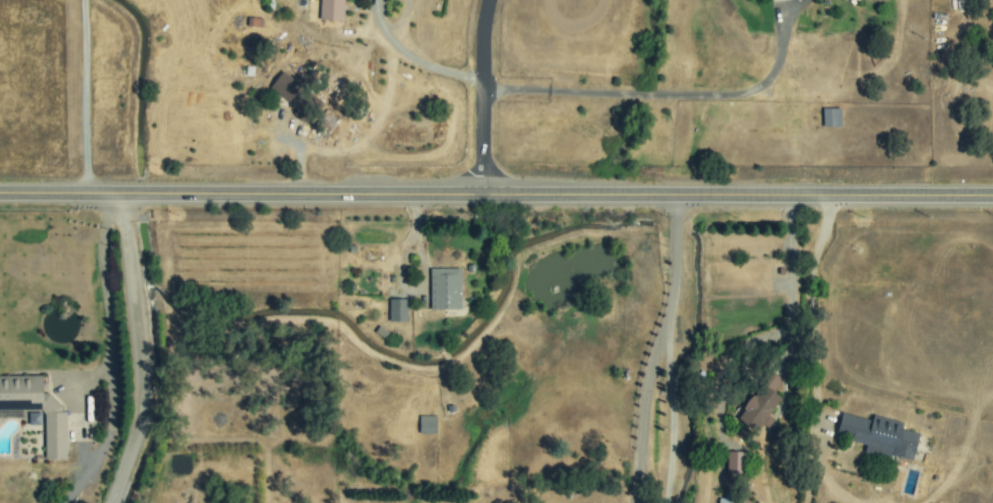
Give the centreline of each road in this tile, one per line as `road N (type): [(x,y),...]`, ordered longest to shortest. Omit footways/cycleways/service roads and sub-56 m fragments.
road 1 (tertiary): [(0,194),(992,196)]
road 2 (residential): [(678,196),(674,304),(647,381),(640,502)]
road 3 (residential): [(481,195),(487,0)]

